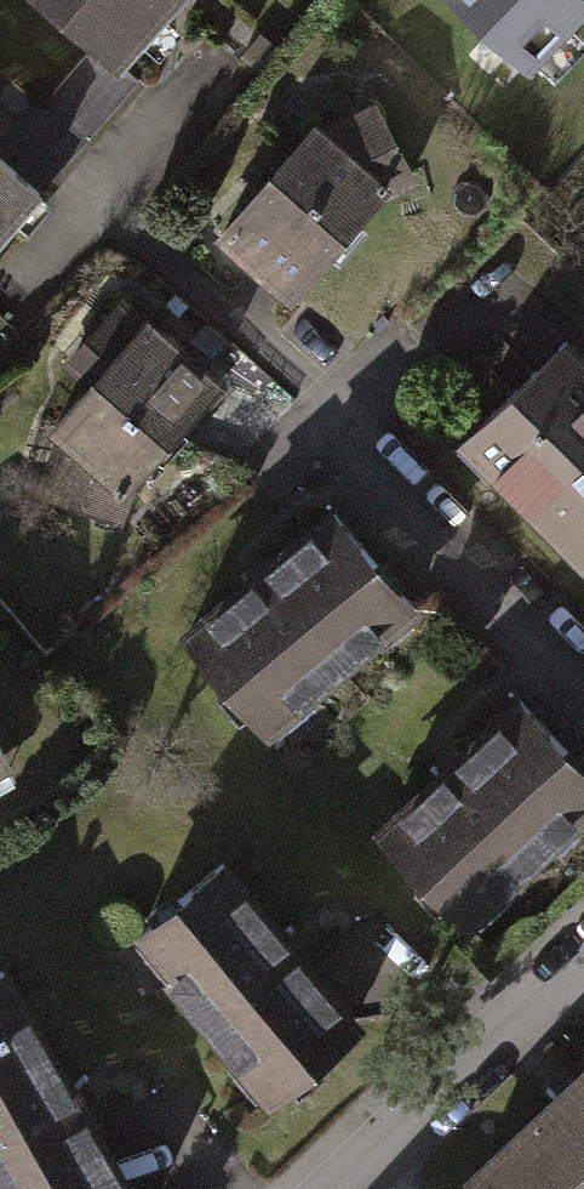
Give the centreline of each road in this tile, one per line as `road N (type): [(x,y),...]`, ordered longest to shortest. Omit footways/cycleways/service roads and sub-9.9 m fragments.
road 1 (residential): [(330,1188),(484,1041),(583,983)]

